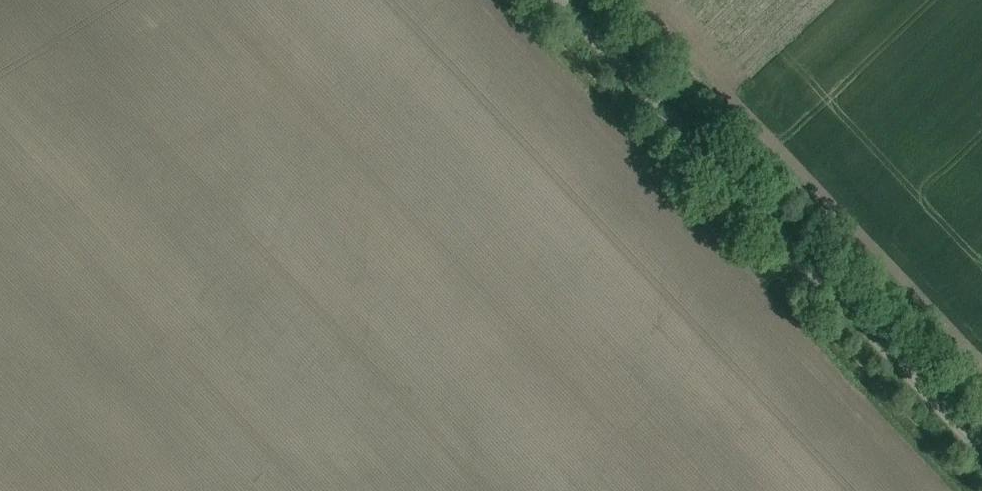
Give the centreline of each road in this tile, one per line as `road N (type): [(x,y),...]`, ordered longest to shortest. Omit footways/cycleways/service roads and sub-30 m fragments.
road 1 (unclassified): [(981,450),(560,0)]

